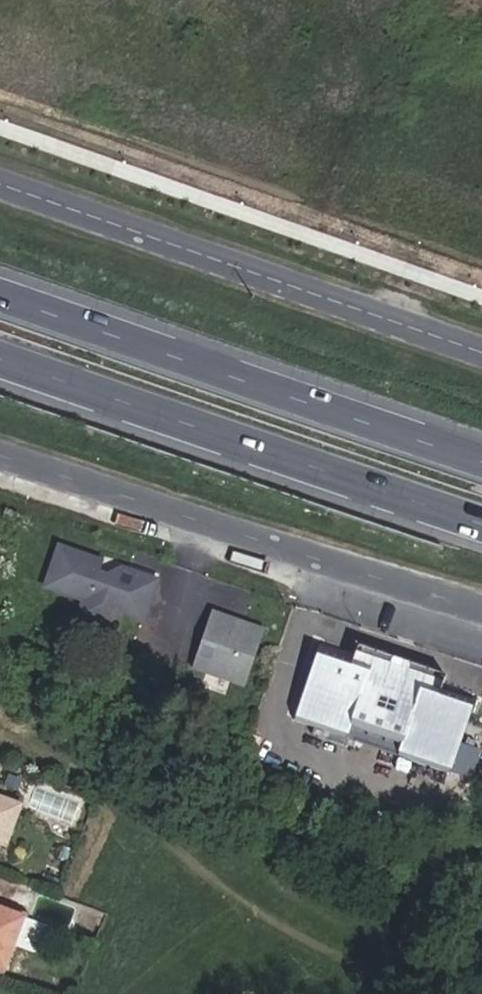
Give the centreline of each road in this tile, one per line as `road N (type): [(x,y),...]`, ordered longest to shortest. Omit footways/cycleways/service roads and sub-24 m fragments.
road 1 (unclassified): [(0,186),(481,353)]
road 2 (trunk): [(0,359),(481,524)]
road 3 (trunk): [(481,462),(0,297)]
road 4 (tertiary): [(481,610),(0,456)]

